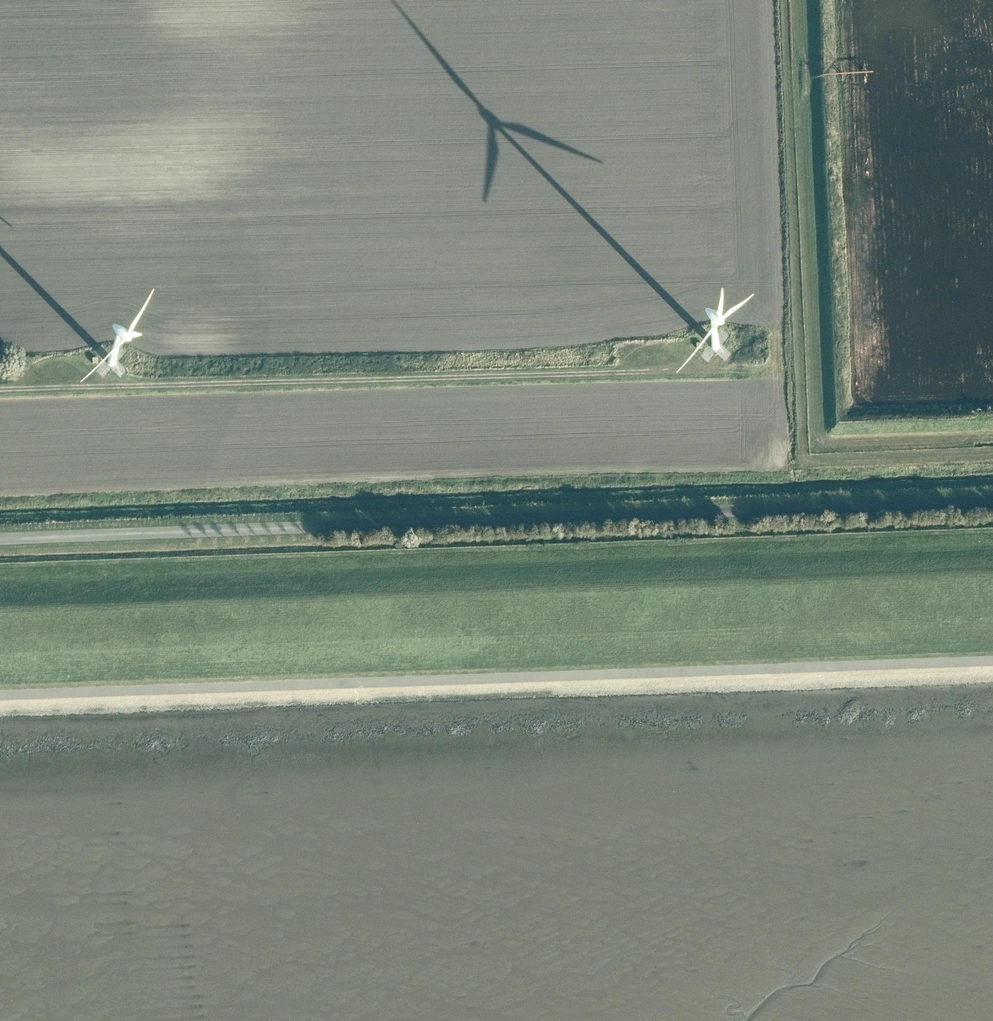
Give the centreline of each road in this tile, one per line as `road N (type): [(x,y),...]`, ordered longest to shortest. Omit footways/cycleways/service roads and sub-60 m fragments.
road 1 (track): [(992,661),(0,697)]
road 2 (track): [(0,391),(695,370)]
road 3 (unclassified): [(992,501),(311,525)]
road 4 (residential): [(311,525),(0,538)]

